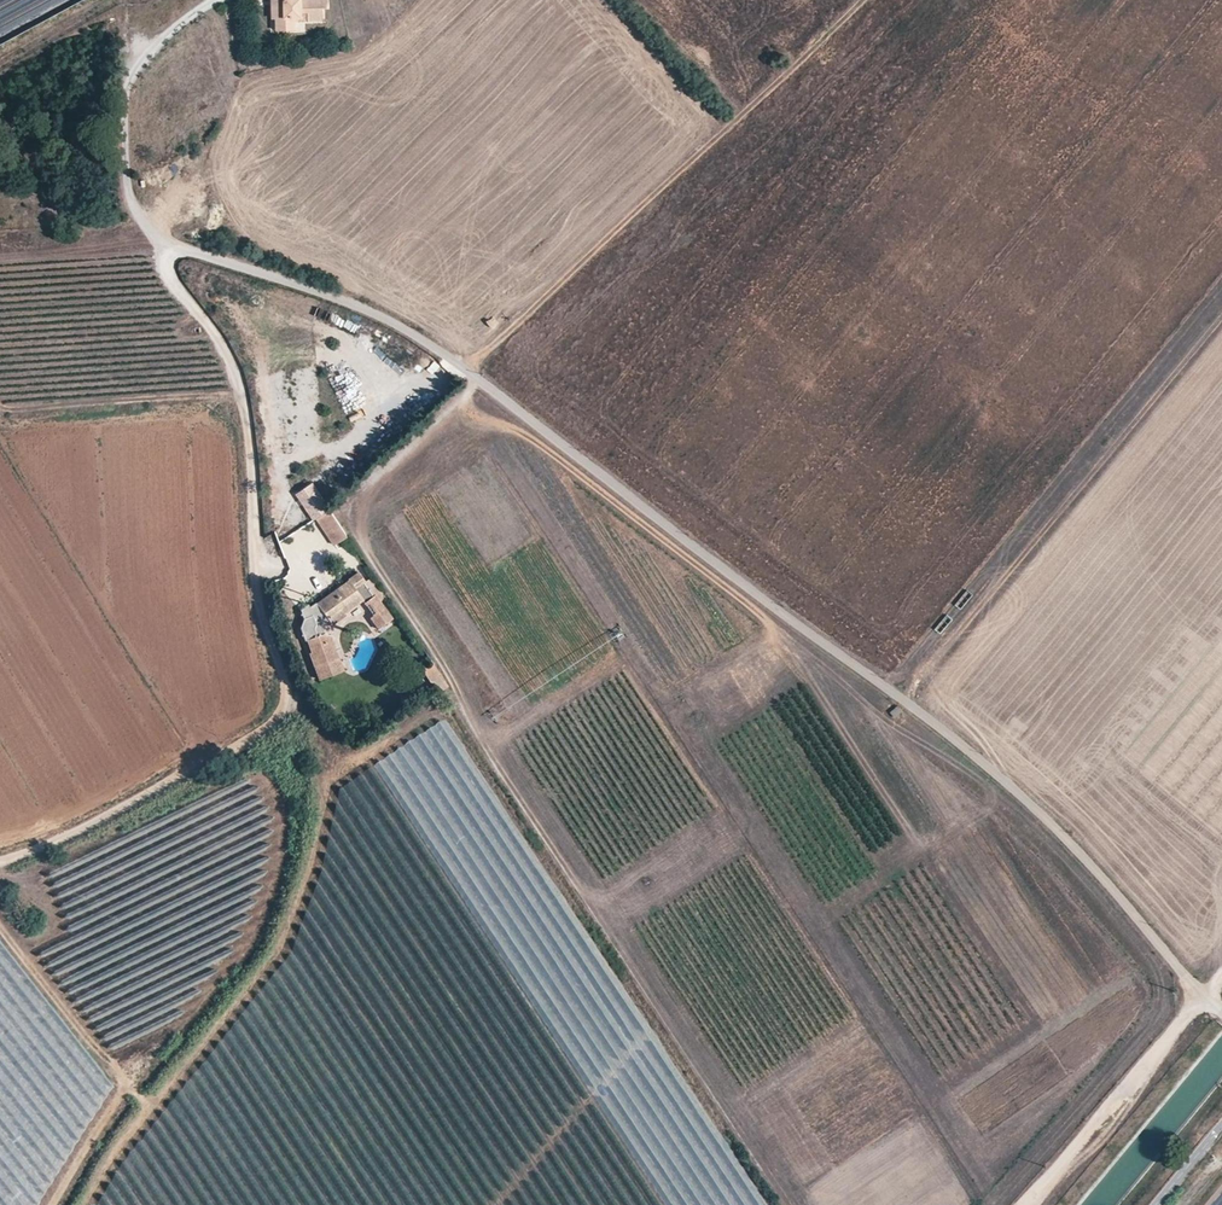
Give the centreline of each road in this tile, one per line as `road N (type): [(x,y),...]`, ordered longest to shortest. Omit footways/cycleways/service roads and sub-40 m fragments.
road 1 (unclassified): [(1221,1013),(990,767),(438,354),(369,311),(162,239)]
road 2 (unclassified): [(162,239),(165,271),(238,378),(265,590),(290,697),(281,720),(243,749),(56,846),(0,865)]
road 3 (track): [(476,382),(360,489),(351,514),(491,756),(652,1001)]
road 4 (track): [(862,0),(461,371)]
road 5 (track): [(1221,976),(1026,1204)]
road 6 (unclassified): [(162,239),(127,209),(116,165),(122,109),(141,70),(179,26),(218,0)]
road 7 (track): [(787,1204),(652,1001)]

